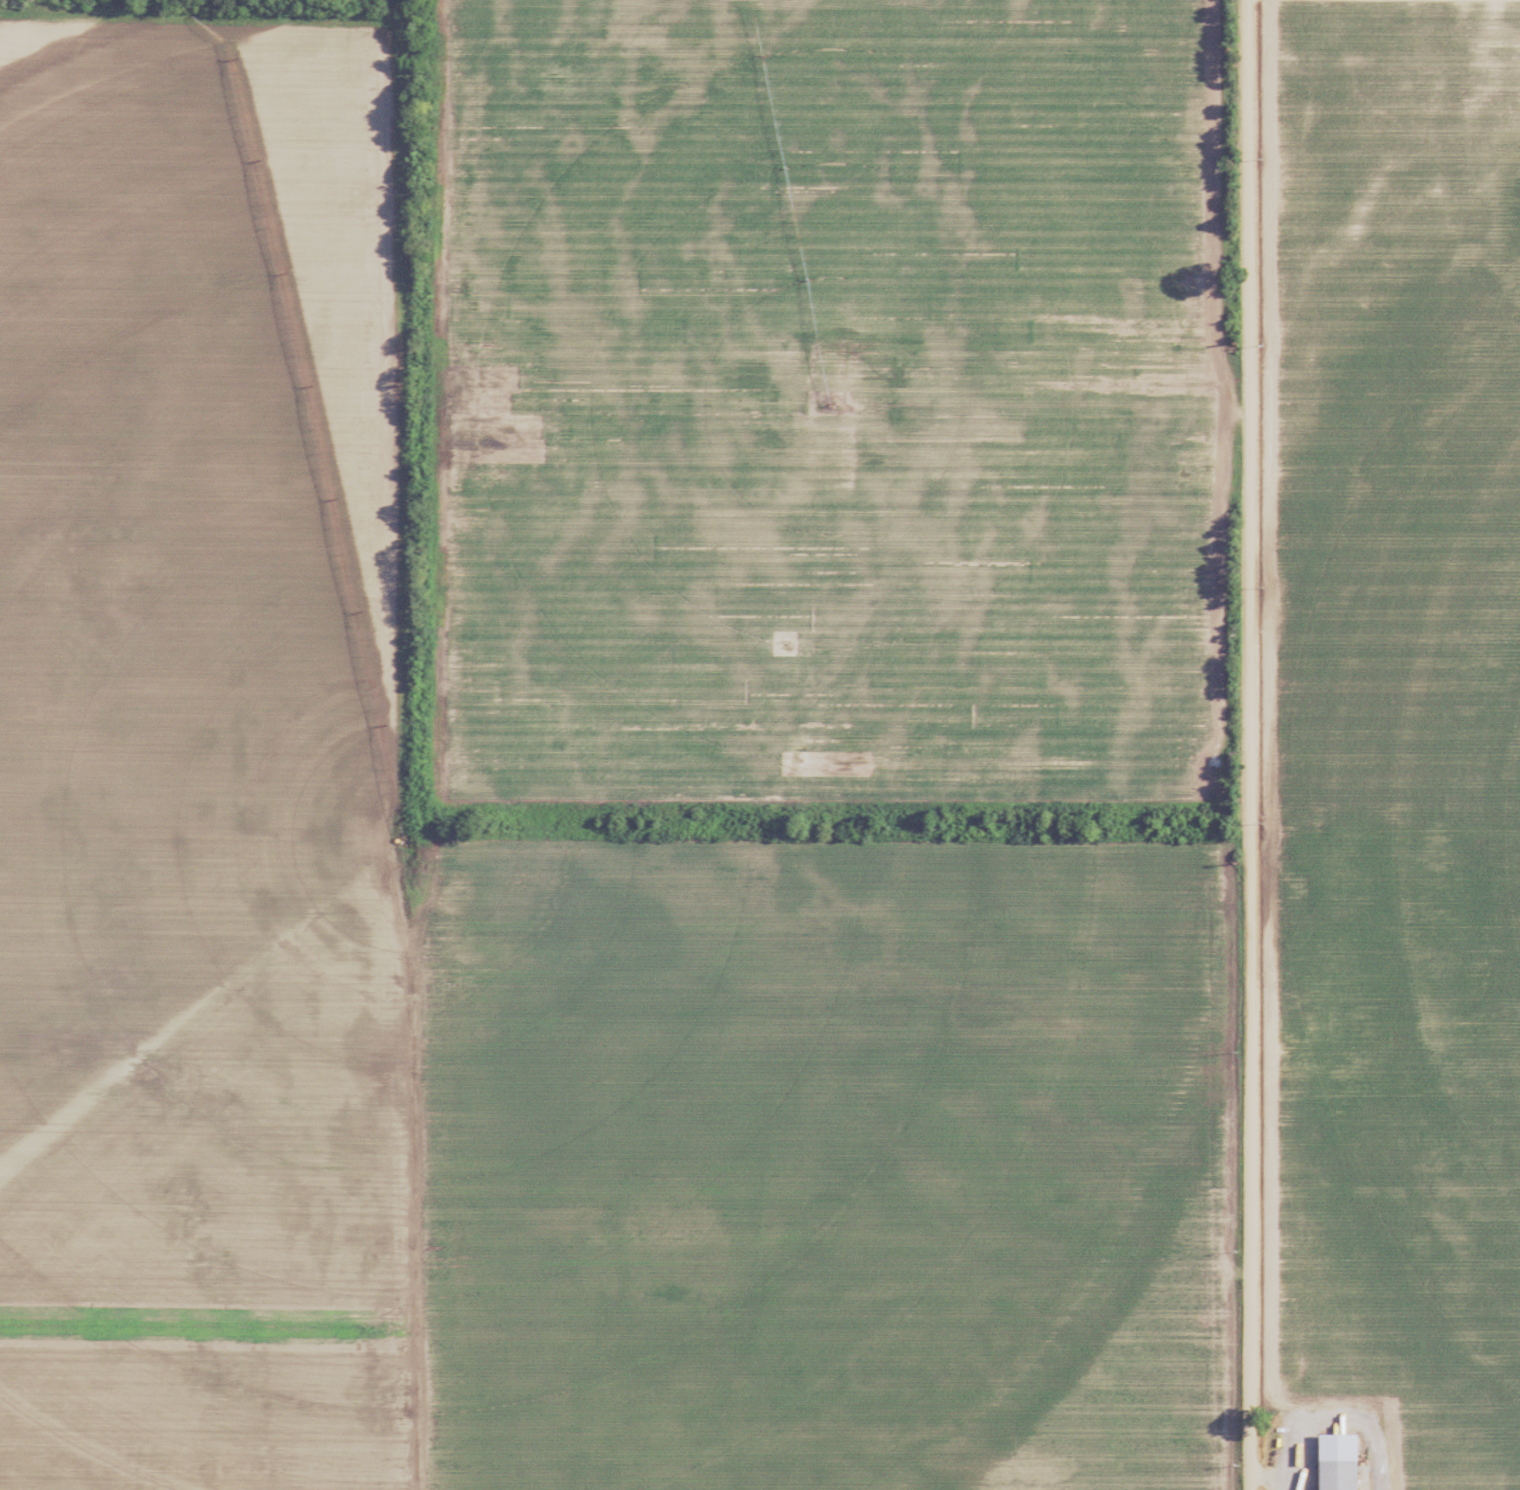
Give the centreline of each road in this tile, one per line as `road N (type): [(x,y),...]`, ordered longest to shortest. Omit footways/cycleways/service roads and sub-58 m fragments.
road 1 (residential): [(1251,0),(1253,1489)]

